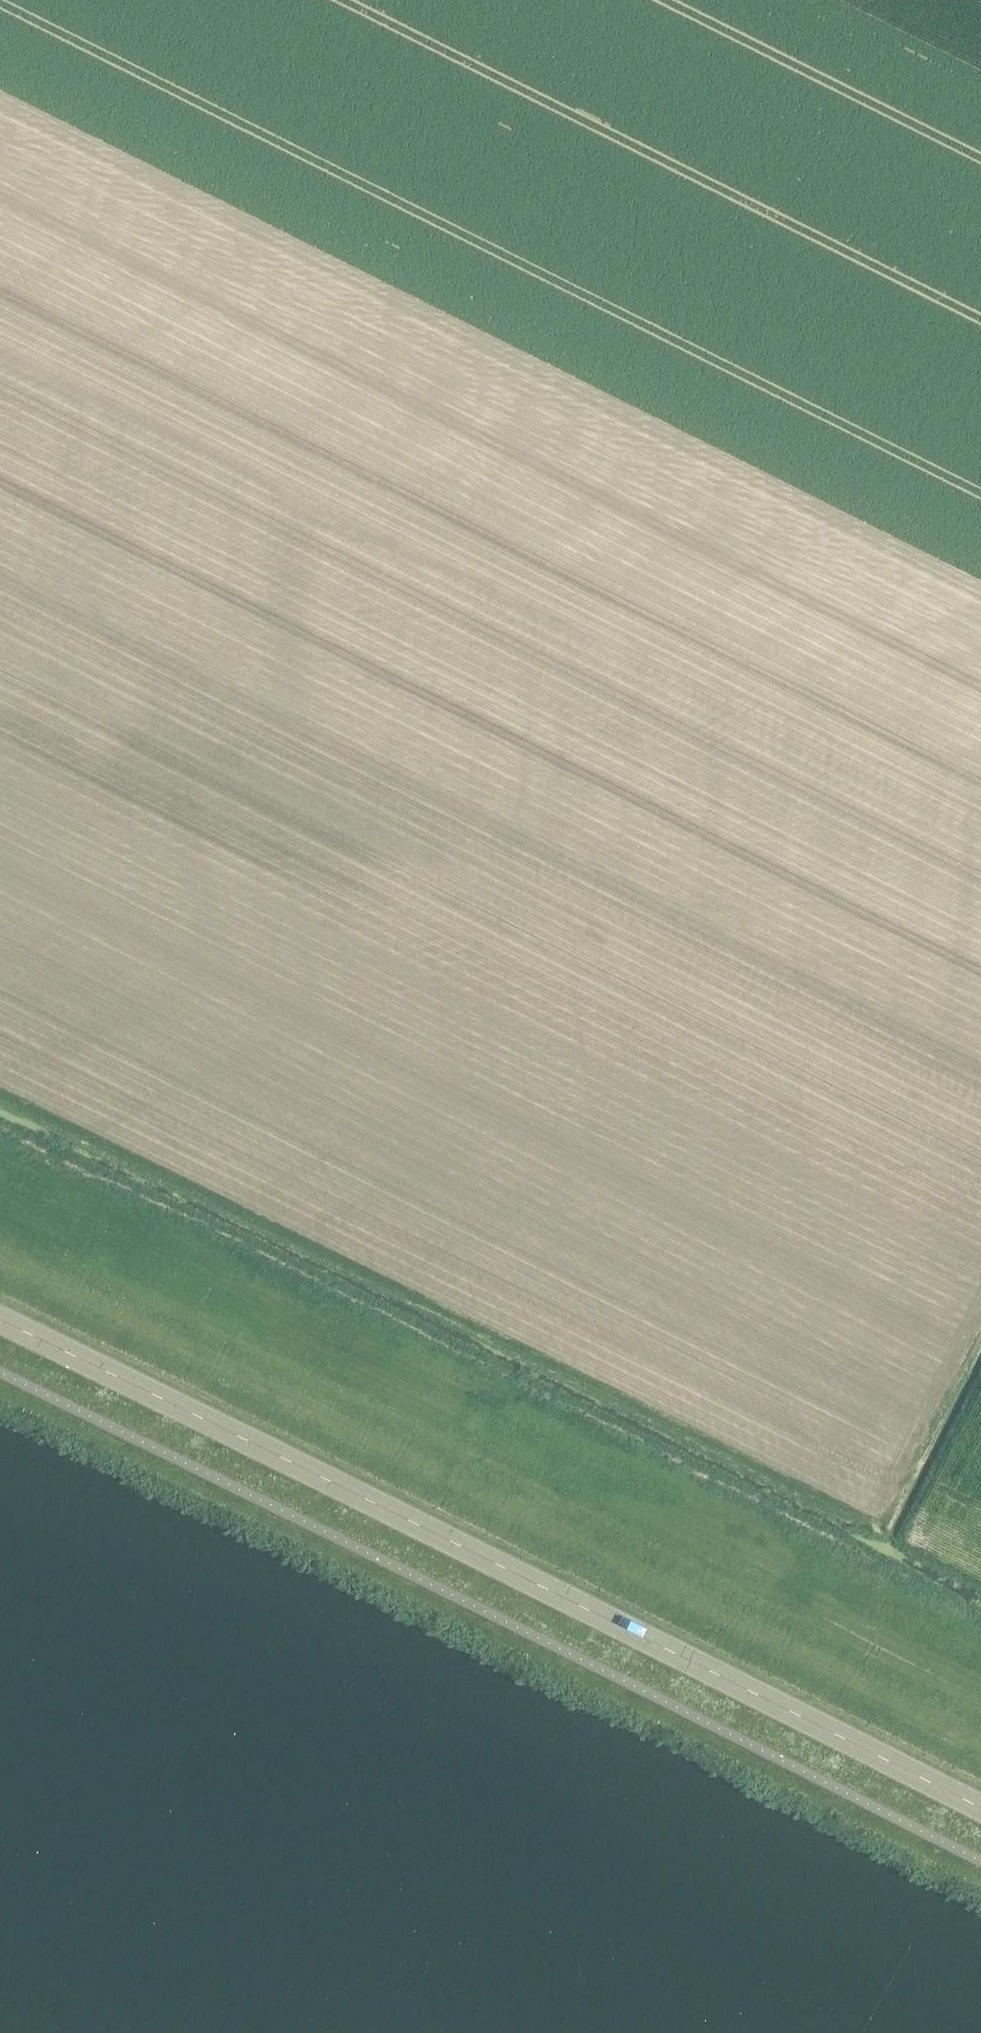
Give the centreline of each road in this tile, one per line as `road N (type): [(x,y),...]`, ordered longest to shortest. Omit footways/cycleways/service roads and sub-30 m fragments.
road 1 (tertiary): [(980,1814),(0,1324)]

